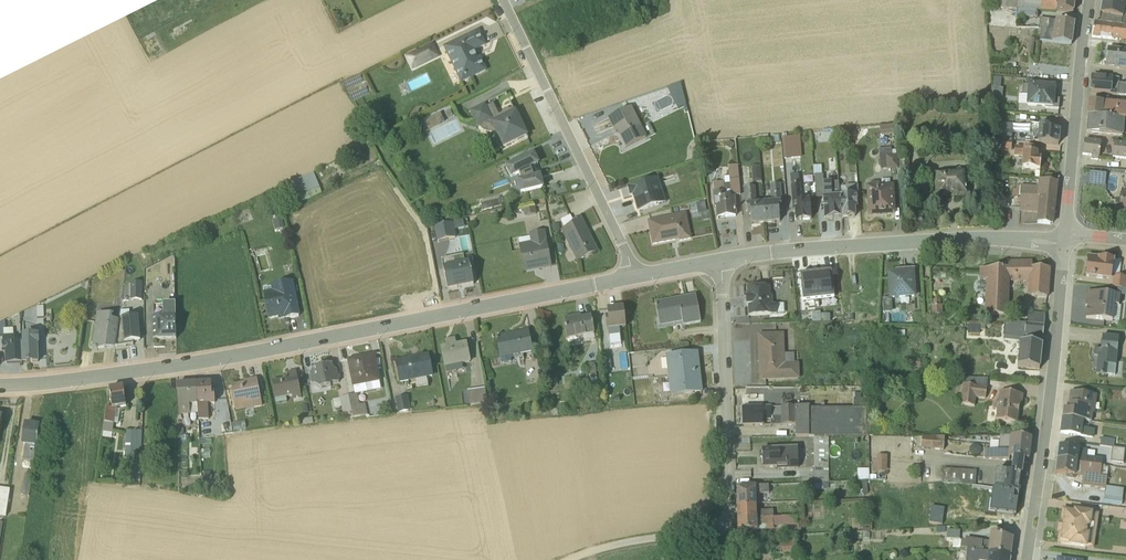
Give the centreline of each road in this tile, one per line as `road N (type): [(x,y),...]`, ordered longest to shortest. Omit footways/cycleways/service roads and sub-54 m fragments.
road 1 (tertiary): [(634,278),(128,373),(0,385)]
road 2 (unclassified): [(720,260),(729,517),(710,533),(637,541),(572,559)]
road 3 (tertiary): [(1063,244),(968,240),(720,260)]
road 4 (residential): [(1027,559),(1063,244)]
road 5 (residential): [(634,278),(503,0)]
road 6 (residential): [(1064,233),(1089,0)]

